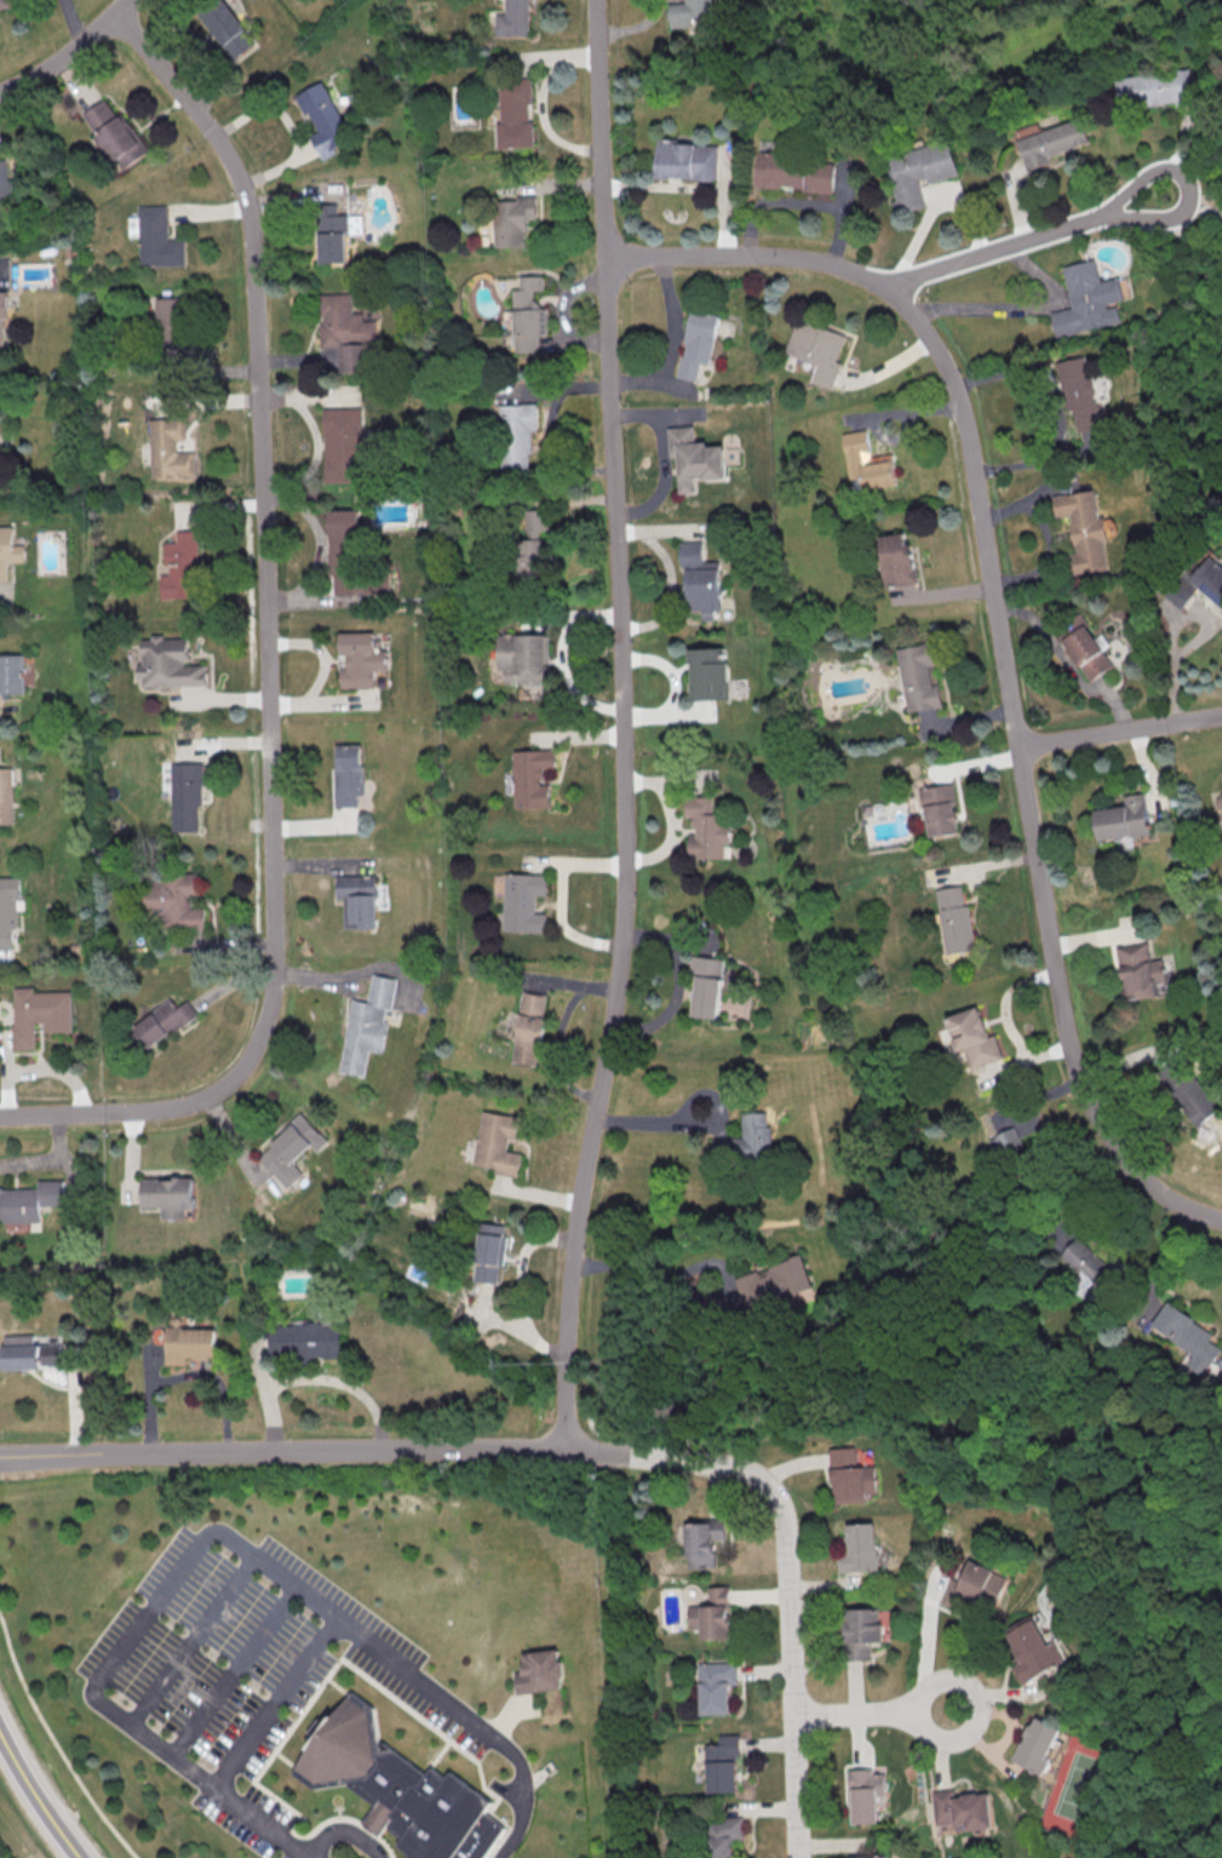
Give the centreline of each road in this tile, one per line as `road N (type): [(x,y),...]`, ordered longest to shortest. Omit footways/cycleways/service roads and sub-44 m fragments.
road 1 (residential): [(566,1451),(567,1343),(624,902),(596,0)]
road 2 (residential): [(0,1115),(163,1111),(205,1099),(251,1057),(275,975),(253,241),(223,148),(117,11)]
road 3 (residential): [(1017,747),(960,400),(928,329),(891,285),(828,265),(732,254),(606,260)]
road 4 (residential): [(1221,1218),(1159,1192),(1109,1137),(1068,1037),(1017,747),(1221,717)]
road 5 (residential): [(566,1451),(723,1466),(759,1476),(775,1495),(784,1520),(798,1857)]
road 6 (residential): [(0,1462),(566,1451)]
road 7 (residential): [(891,285),(1165,195)]
road 8 (residential): [(128,0),(48,67),(0,92)]
road 9 (residential): [(792,1717),(950,1709)]
road 10 (tertiary): [(76,1857),(0,1739)]

